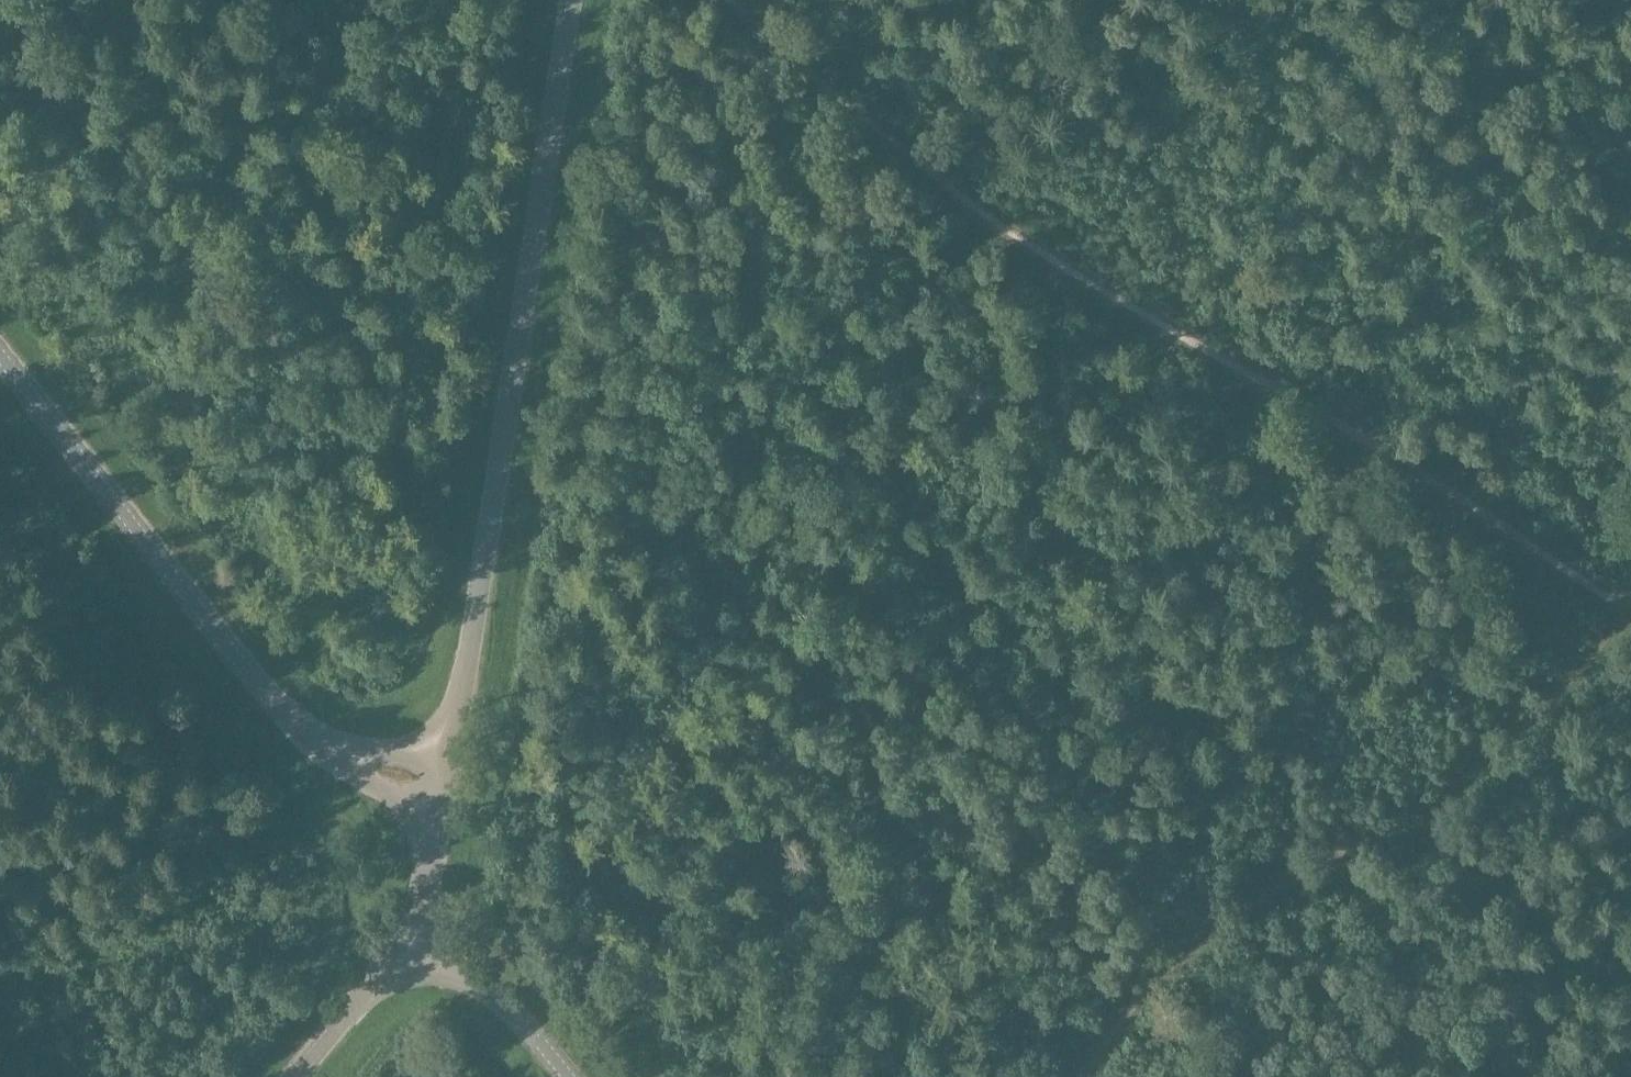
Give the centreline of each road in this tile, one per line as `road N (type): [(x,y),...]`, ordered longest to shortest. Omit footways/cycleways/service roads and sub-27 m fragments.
road 1 (track): [(730,0),(843,105),(1070,275),(1404,463),(1625,612),(1630,603)]
road 2 (tertiary): [(452,761),(571,0)]
road 3 (track): [(1082,1076),(1195,945),(1449,789),(1526,726),(1625,612),(1630,616)]
road 4 (tertiary): [(345,756),(302,729),(262,688),(0,354)]
road 5 (tertiary): [(567,1076),(489,991),(397,940)]
road 6 (tertiary): [(293,1076),(397,940)]
road 7 (tertiary): [(397,940),(425,877),(443,804)]

